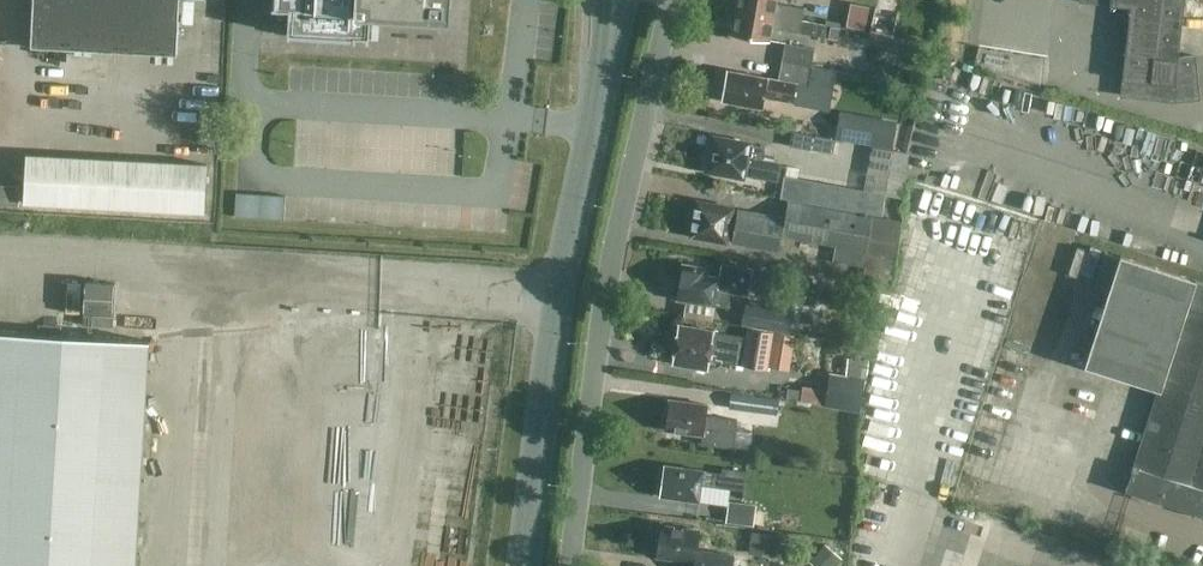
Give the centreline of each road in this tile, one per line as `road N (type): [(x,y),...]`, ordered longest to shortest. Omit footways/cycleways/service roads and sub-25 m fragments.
road 1 (unclassified): [(525,565),(557,306),(597,124),(611,0)]

